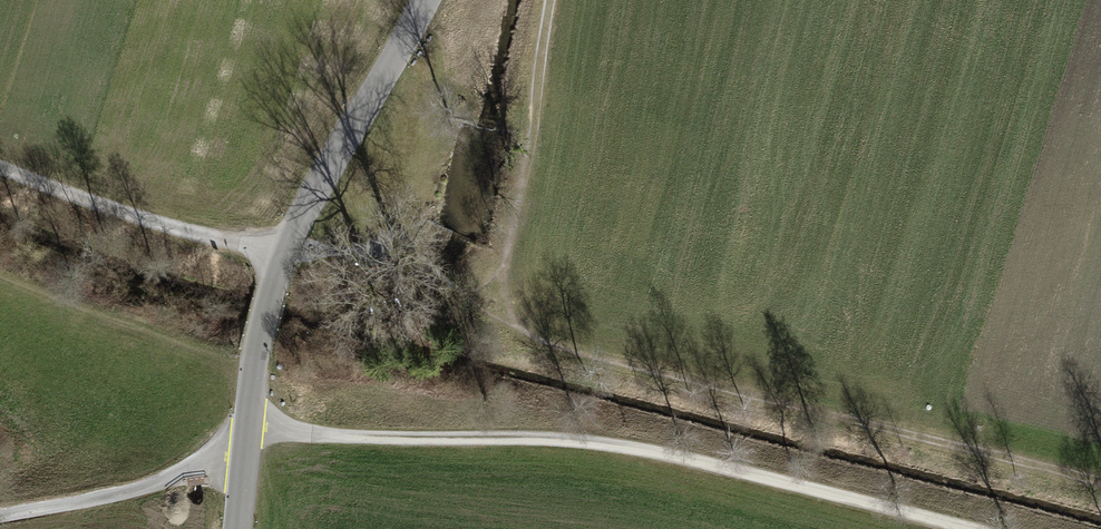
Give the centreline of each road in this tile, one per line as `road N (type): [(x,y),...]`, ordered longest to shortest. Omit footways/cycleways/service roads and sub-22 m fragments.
road 1 (track): [(967,528),(626,444),(289,434),(136,489),(0,518)]
road 2 (track): [(530,335),(574,356),(1100,485)]
road 3 (tertiary): [(238,528),(255,350),(279,258),(425,0)]
road 4 (track): [(279,258),(0,168)]
road 5 (track): [(551,0),(506,263)]
road 6 (track): [(382,230),(419,119),(416,20)]

